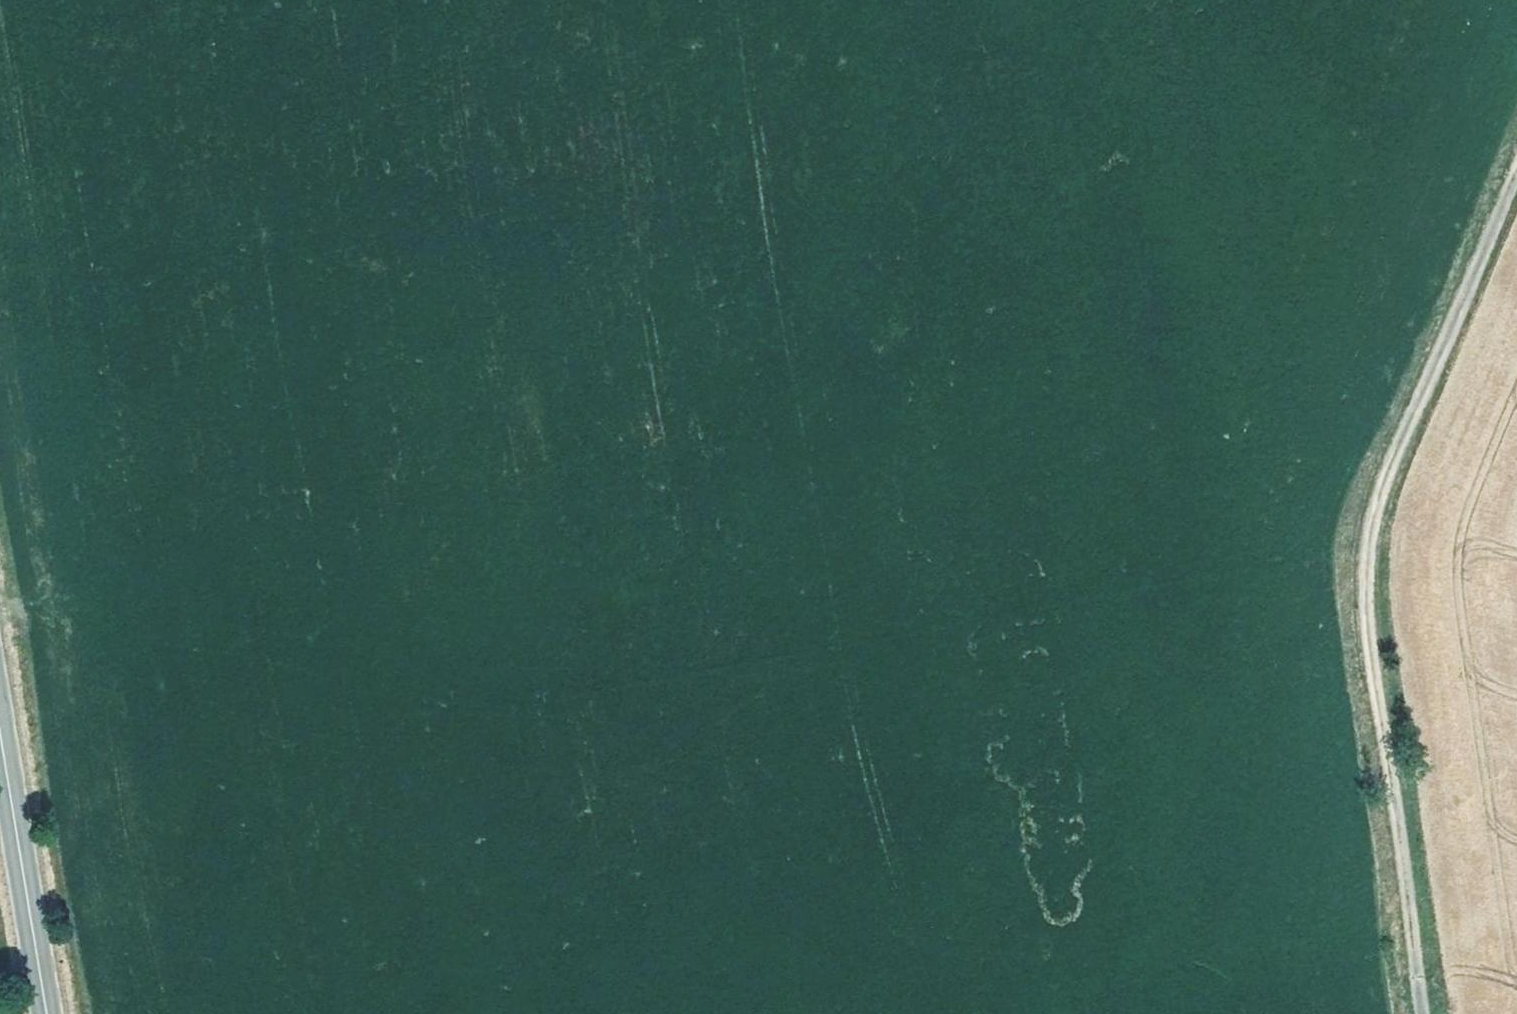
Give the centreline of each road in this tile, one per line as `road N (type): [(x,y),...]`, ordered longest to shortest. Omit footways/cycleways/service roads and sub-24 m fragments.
road 1 (unclassified): [(1424,1013),(1365,605),(1369,557),(1381,502),(1516,198)]
road 2 (tertiary): [(0,726),(51,1013)]

